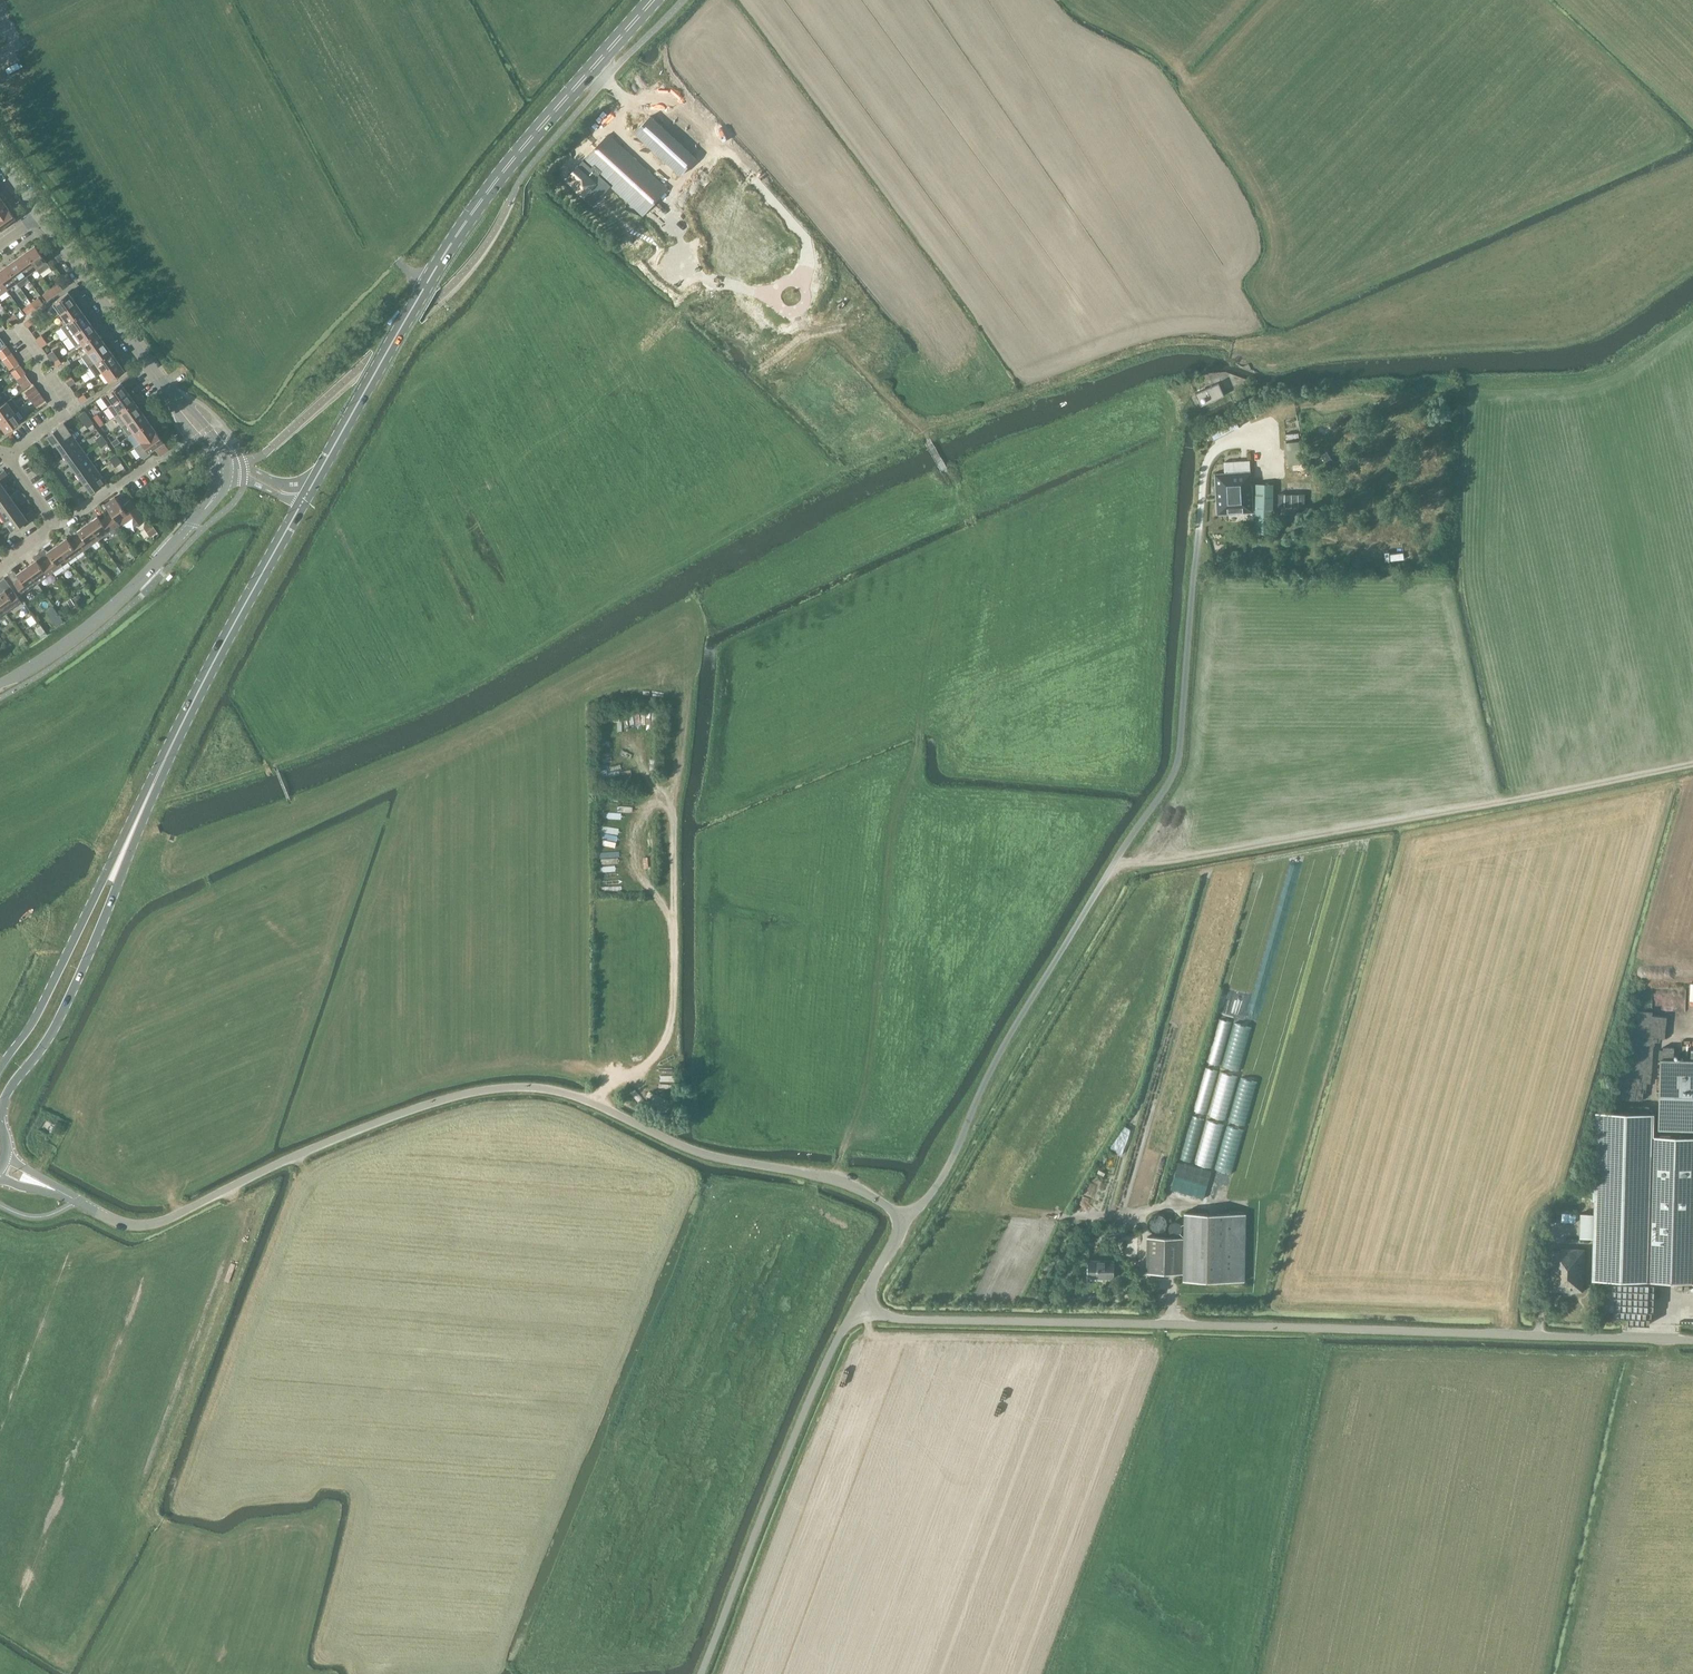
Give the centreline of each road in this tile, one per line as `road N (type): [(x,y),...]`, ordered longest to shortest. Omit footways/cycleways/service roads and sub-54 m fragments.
road 1 (secondary): [(120,859),(212,668),(447,252),(508,167),(654,0)]
road 2 (unclassified): [(81,1201),(122,1224),(159,1223),(413,1110),(469,1094),(538,1088),(593,1104),(716,1159),(833,1180),(907,1215)]
road 3 (unclassified): [(861,1304),(907,1321),(1692,1341)]
road 4 (unclassified): [(907,1215),(939,1186),(995,1063),(1173,779),(1199,531)]
road 5 (unclassified): [(0,685),(123,601),(219,492),(217,449),(167,392)]
road 6 (unclassified): [(701,1673),(807,1411),(861,1304)]
road 7 (track): [(688,198),(921,430)]
road 8 (secondary): [(0,1112),(62,1017),(114,897),(120,859)]
road 9 (secondary): [(120,859),(39,1014),(0,1069)]
road 10 (residential): [(167,392),(43,224)]
road 11 (residential): [(58,526),(160,459)]

